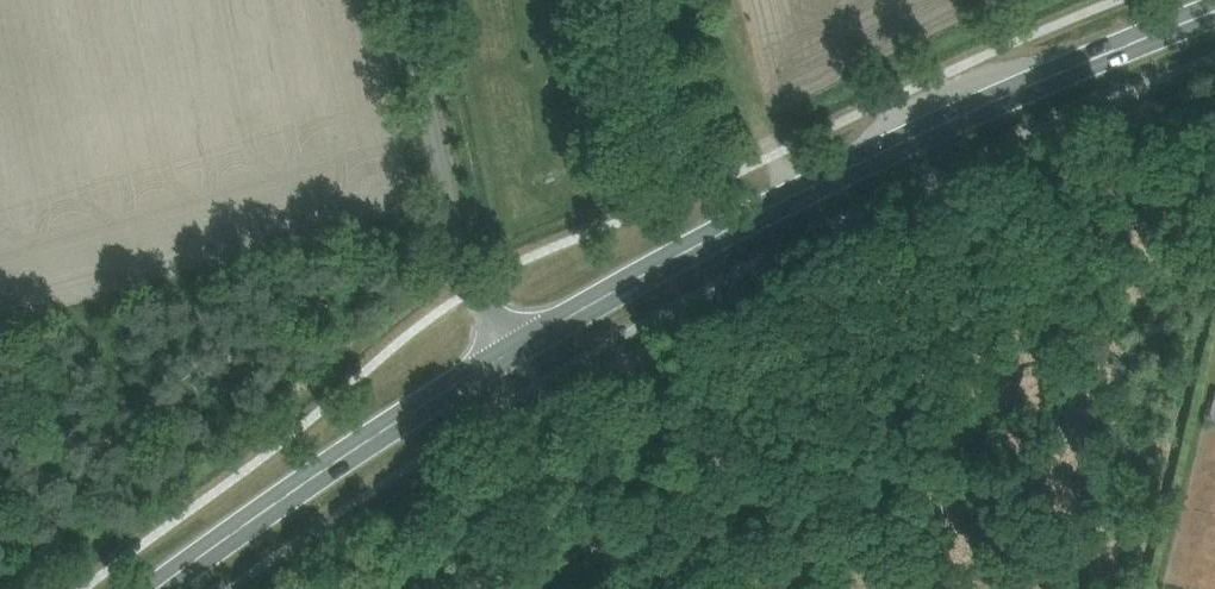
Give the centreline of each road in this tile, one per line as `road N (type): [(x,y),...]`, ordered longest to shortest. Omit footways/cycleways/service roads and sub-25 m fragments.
road 1 (primary): [(513,348),(859,160),(1214,10)]
road 2 (primary): [(159,588),(513,348)]
road 3 (unclassified): [(513,348),(474,285),(455,227),(406,0)]
road 4 (track): [(1153,588),(1214,342)]

